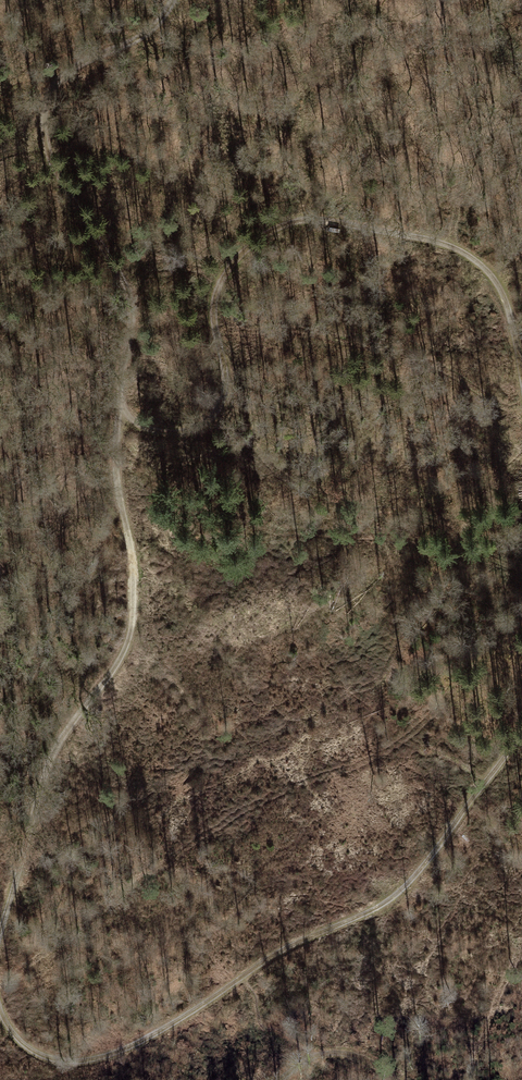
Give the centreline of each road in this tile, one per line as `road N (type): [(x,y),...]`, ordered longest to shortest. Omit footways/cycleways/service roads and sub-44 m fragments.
road 1 (track): [(172,0),(154,29),(68,71),(44,93),(41,132),(128,290),(114,436),(133,601),(128,648),(68,726),(41,789),(0,957)]
road 2 (track): [(0,996),(6,1019),(58,1059),(102,1057),(151,1034),(315,932),(395,898),(521,732)]
road 3 (track): [(521,359),(499,285),(446,245),(294,221),(262,235),(226,275),(215,313),(229,369),(226,407),(197,429),(170,435),(142,425)]
road 4 (track): [(394,1079),(373,1060),(342,1052),(313,1052),(276,1079)]

